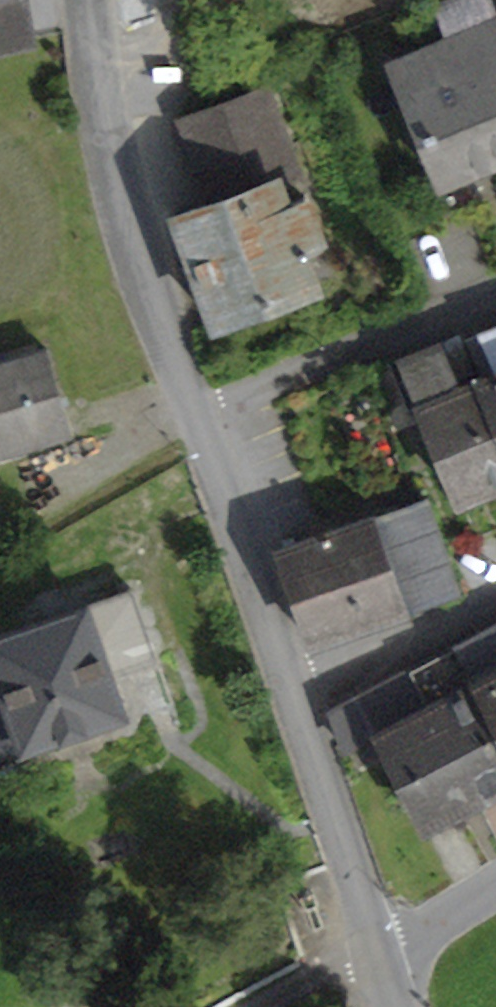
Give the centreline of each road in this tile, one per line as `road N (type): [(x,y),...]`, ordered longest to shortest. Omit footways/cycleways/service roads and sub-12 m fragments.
road 1 (residential): [(194,417),(124,218),(88,0)]
road 2 (residential): [(194,417),(495,294)]
road 3 (residential): [(294,703),(194,417)]
road 4 (residential): [(373,955),(294,703)]
road 5 (residential): [(294,703),(495,601)]
road 6 (residential): [(373,955),(495,882)]

